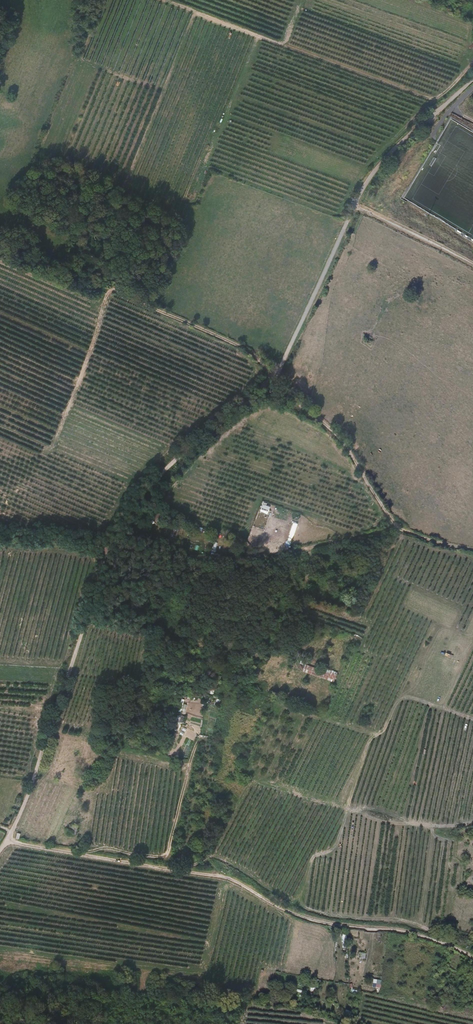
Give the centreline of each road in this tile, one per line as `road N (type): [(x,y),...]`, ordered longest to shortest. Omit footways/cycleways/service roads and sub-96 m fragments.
road 1 (track): [(113,549),(143,489),(278,370),(363,184),(472,79)]
road 2 (track): [(400,529),(341,442),(255,357),(0,231)]
road 3 (track): [(7,842),(221,877),(306,920),(411,935),(472,959)]
road 4 (track): [(7,842),(113,549)]
road 5 (track): [(113,549),(251,561),(400,529)]

